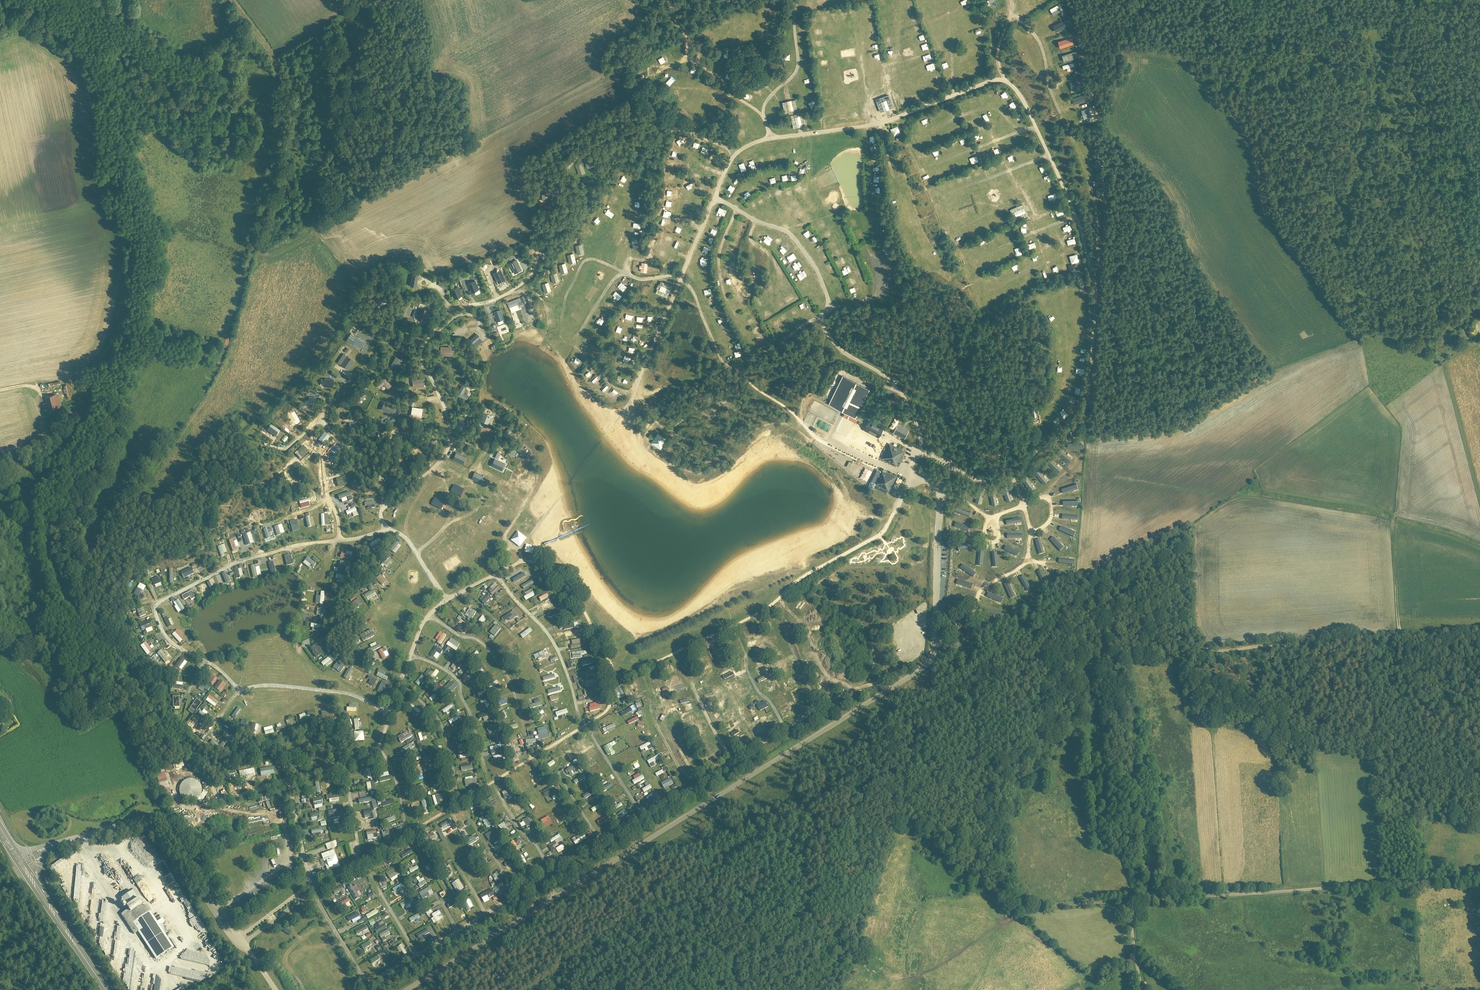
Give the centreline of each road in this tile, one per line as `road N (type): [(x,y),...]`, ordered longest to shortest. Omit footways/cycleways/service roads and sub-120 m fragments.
road 1 (residential): [(405,989),(928,667),(936,648),(941,483),(913,478),(878,534)]
road 2 (track): [(524,989),(645,899),(705,891),(771,928),(825,927),(910,803)]
road 3 (track): [(1006,918),(1032,908),(1479,879)]
road 4 (track): [(1479,632),(1206,649),(1129,608),(1072,594)]
road 5 (residential): [(19,860),(160,817),(280,989)]
road 6 (track): [(913,810),(1061,711),(1087,659),(1154,654),(1176,634)]
road 7 (track): [(689,893),(932,719)]
road 8 (track): [(828,438),(740,374),(690,261)]
road 9 (primary): [(106,989),(19,860)]
road 10 (track): [(1072,594),(1048,621),(1054,660),(1064,671),(1061,711)]

